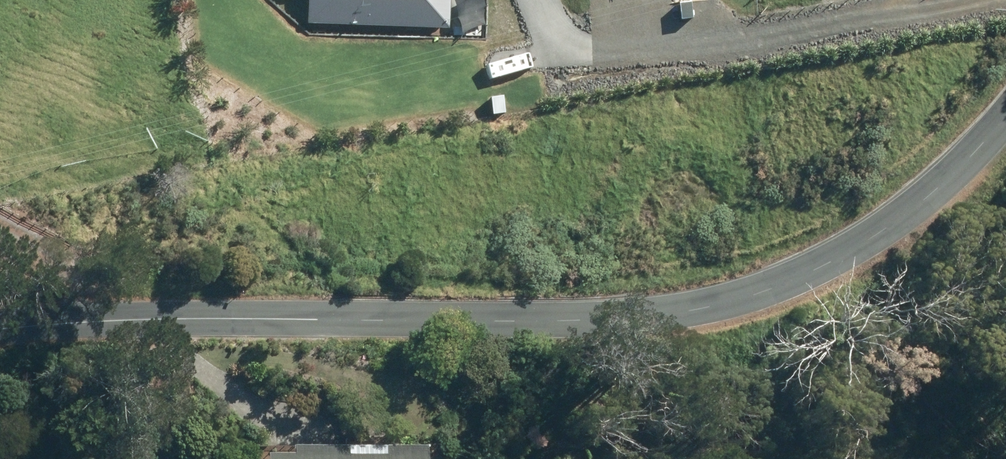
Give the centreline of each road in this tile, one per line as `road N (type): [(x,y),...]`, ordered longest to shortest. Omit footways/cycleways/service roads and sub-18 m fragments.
road 1 (unclassified): [(0,338),(253,302),(483,306),(699,278),(830,232),(945,156),(1005,89)]
road 2 (track): [(909,0),(887,28),(580,68),(538,45),(515,0)]
road 3 (track): [(287,428),(122,321),(33,238),(0,219)]

